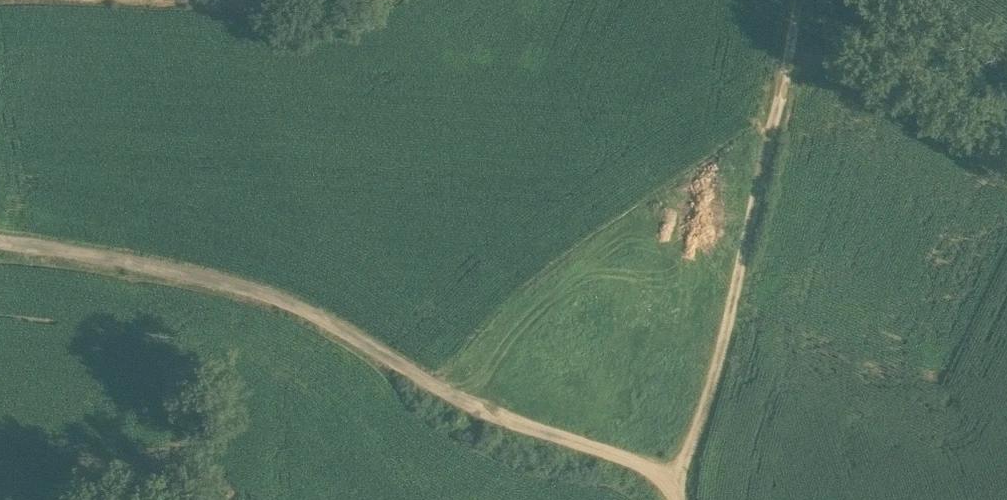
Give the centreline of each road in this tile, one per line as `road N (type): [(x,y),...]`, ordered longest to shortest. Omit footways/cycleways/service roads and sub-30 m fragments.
road 1 (track): [(0,245),(257,294),(338,328),(425,386),(639,467),(670,483),(677,499)]
road 2 (track): [(670,483),(708,402),(799,0)]

